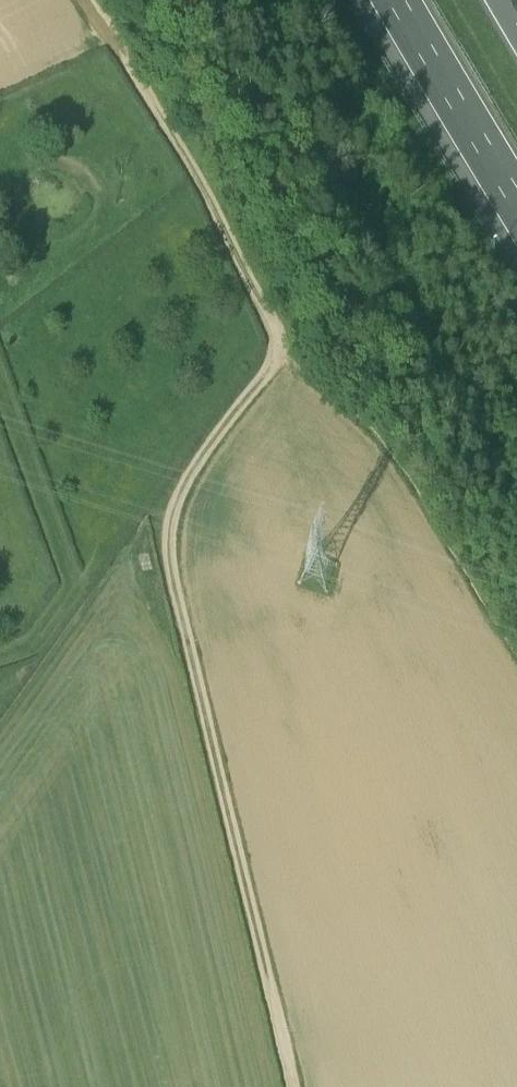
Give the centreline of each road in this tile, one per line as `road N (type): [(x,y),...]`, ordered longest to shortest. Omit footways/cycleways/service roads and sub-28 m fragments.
road 1 (track): [(292,1086),(167,547),(171,510)]
road 2 (track): [(283,349),(189,157),(88,0)]
road 3 (motorway): [(388,0),(516,225)]
road 4 (track): [(171,510),(195,461),(283,349)]

